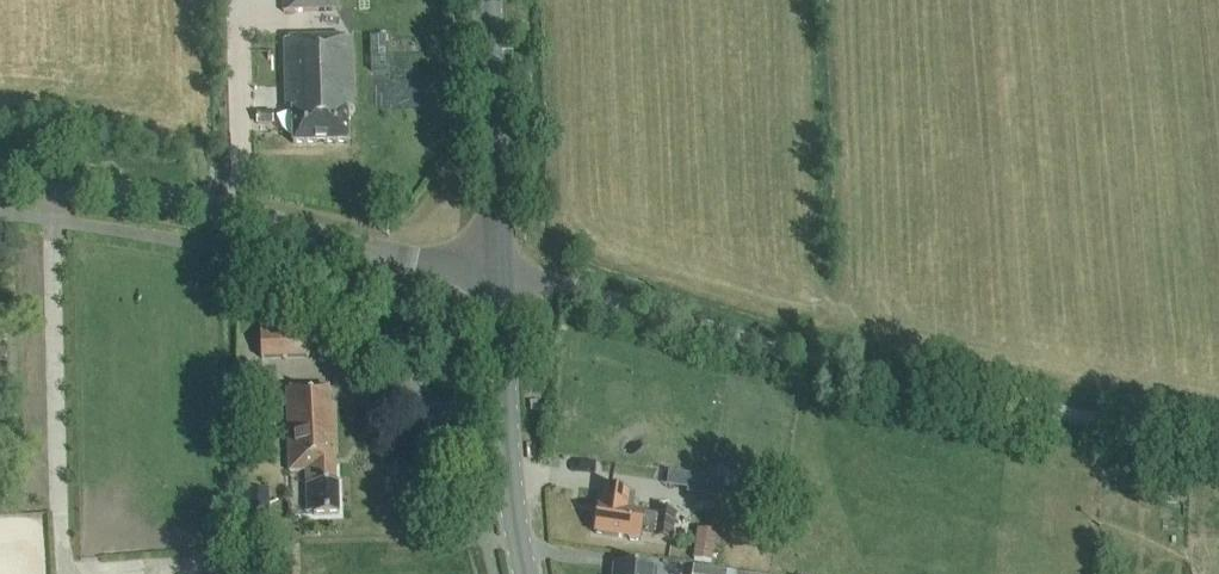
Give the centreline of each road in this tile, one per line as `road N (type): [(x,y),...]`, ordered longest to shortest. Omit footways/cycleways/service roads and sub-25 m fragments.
road 1 (unclassified): [(502,279),(582,290),(822,362),(1218,449)]
road 2 (unclassified): [(0,171),(211,205),(385,256),(502,279)]
road 3 (tertiary): [(527,573),(509,444),(502,279)]
road 4 (tertiary): [(502,279),(493,0)]

